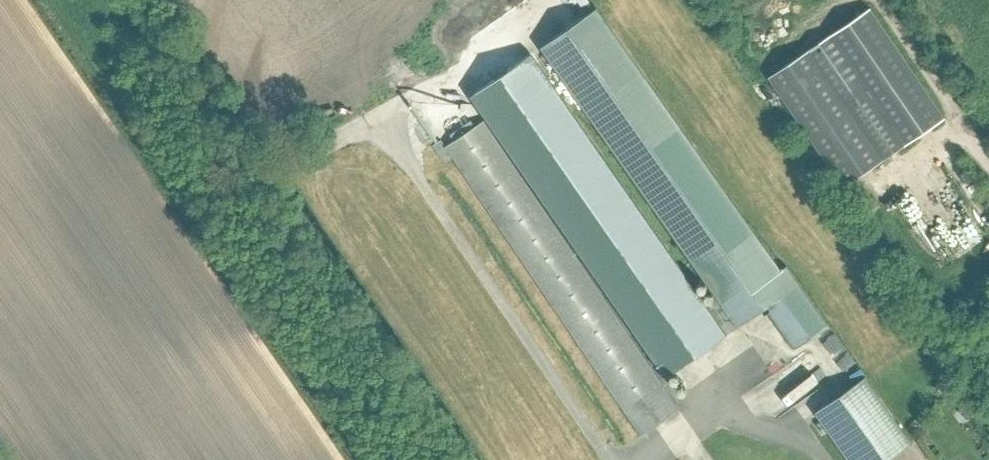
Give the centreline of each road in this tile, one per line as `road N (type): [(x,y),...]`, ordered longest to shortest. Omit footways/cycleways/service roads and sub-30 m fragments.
road 1 (track): [(877,0),(957,120)]

